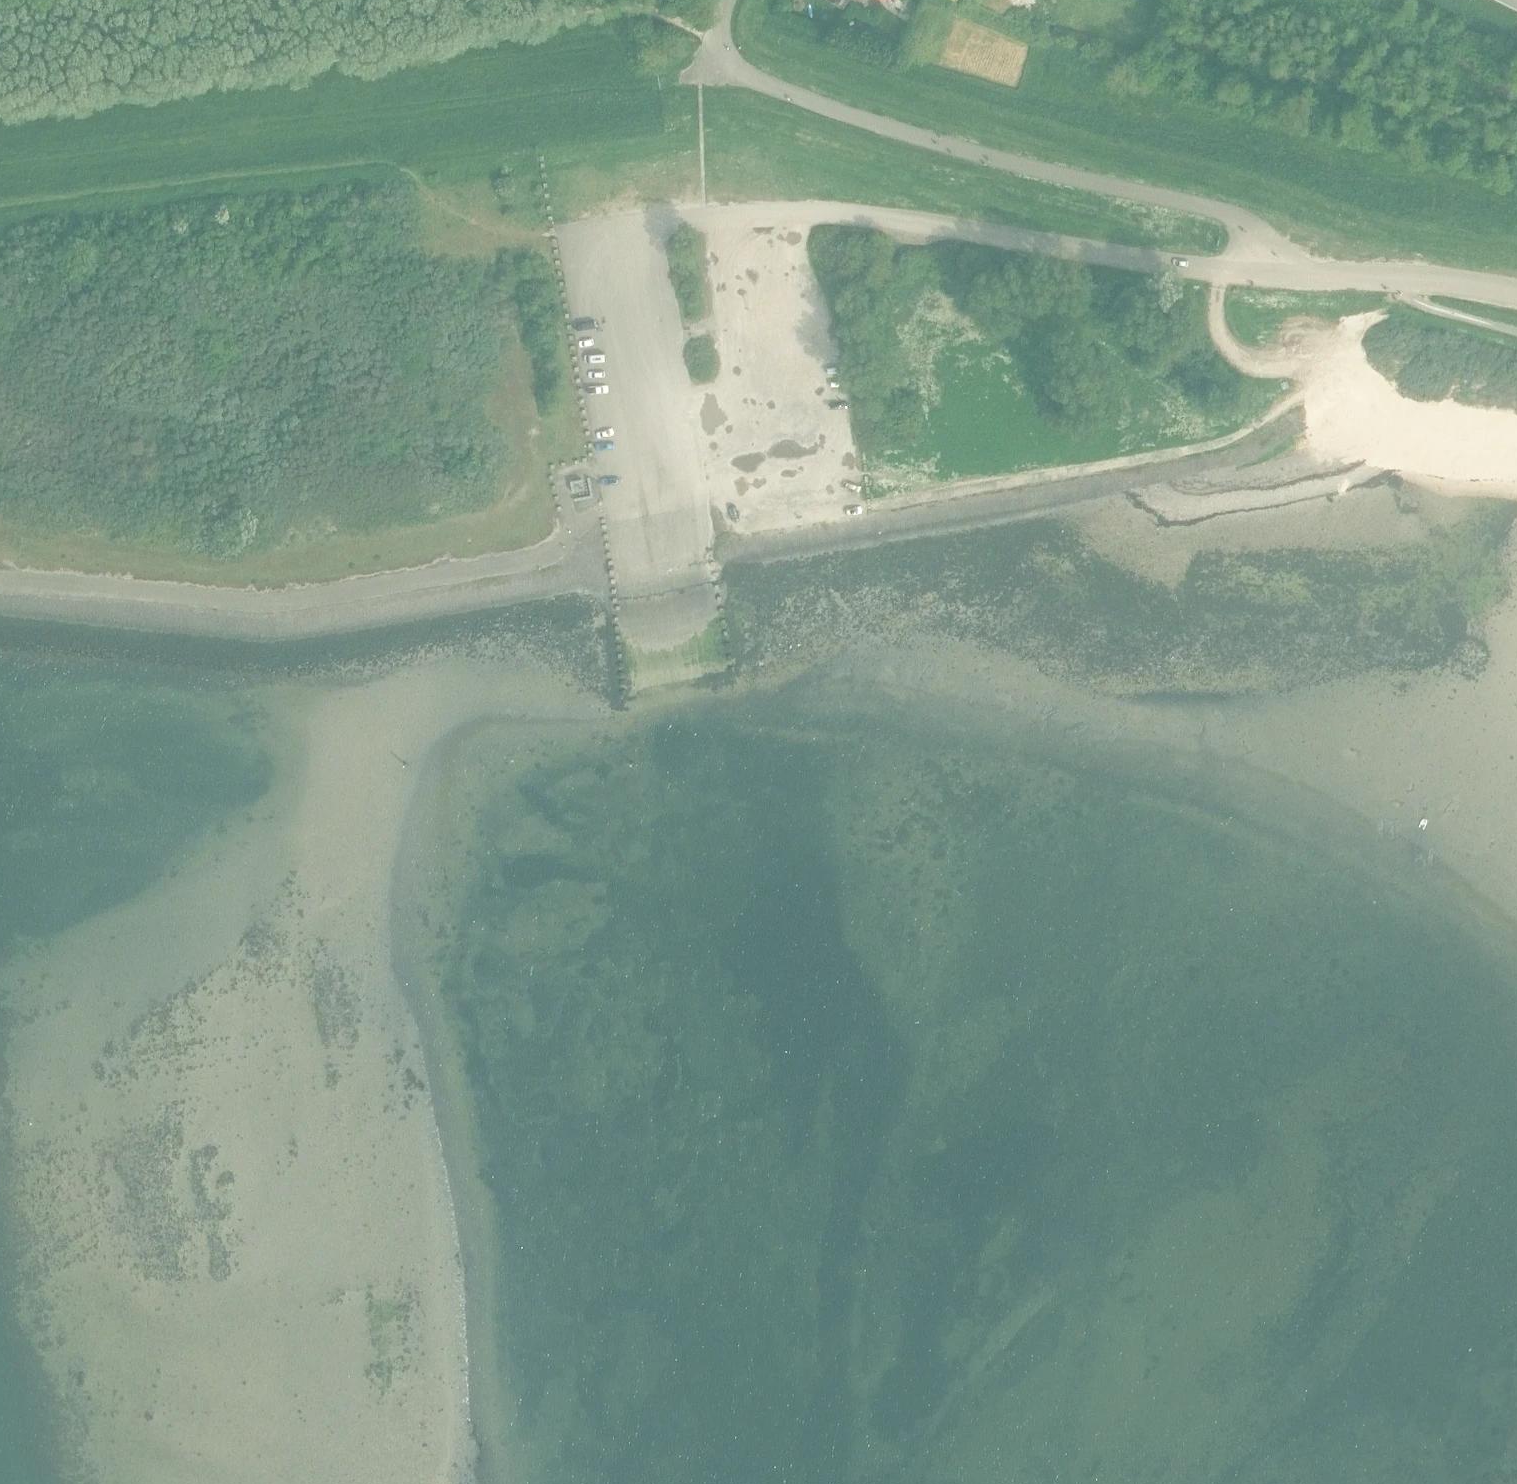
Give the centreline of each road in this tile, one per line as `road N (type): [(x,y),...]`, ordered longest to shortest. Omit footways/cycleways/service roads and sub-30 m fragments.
road 1 (unclassified): [(1279,267),(1221,270),(833,211),(705,212),(593,225)]
road 2 (unclassified): [(732,0),(711,40),(729,69),(951,146),(1227,218),(1279,267)]
road 3 (track): [(1314,361),(1281,371),(1242,363),(1223,343),(1216,317),(1221,270)]
road 4 (unclassified): [(1406,281),(1279,267)]

